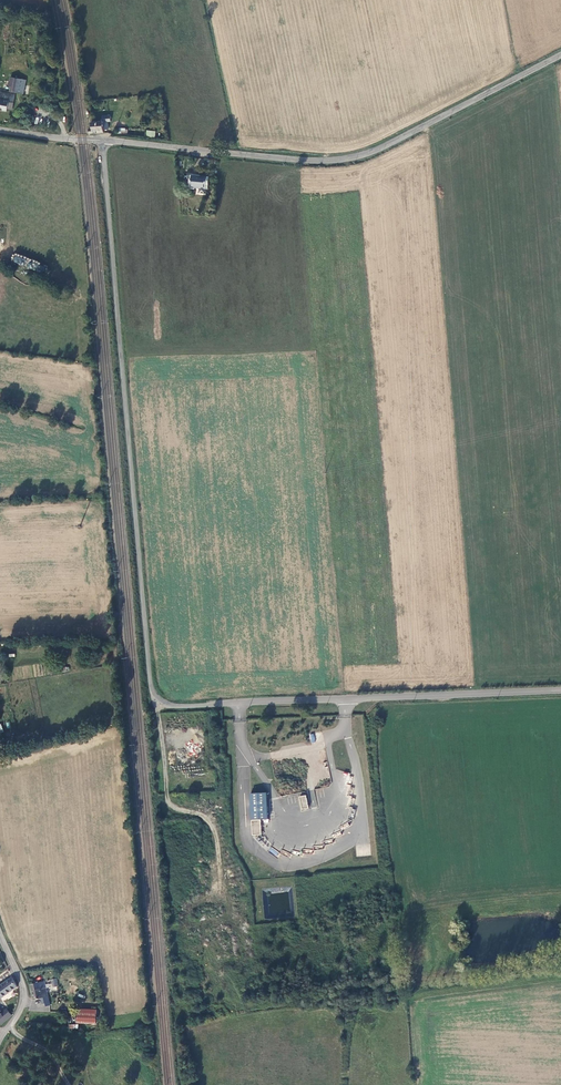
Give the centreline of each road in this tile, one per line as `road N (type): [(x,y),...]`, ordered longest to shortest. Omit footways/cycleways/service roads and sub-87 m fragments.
road 1 (unclassified): [(105,141),(157,696),(181,707),(560,690)]
road 2 (unclassified): [(560,53),(333,160),(105,141)]
road 3 (unclassified): [(0,1039),(16,1022),(24,986),(0,933)]

